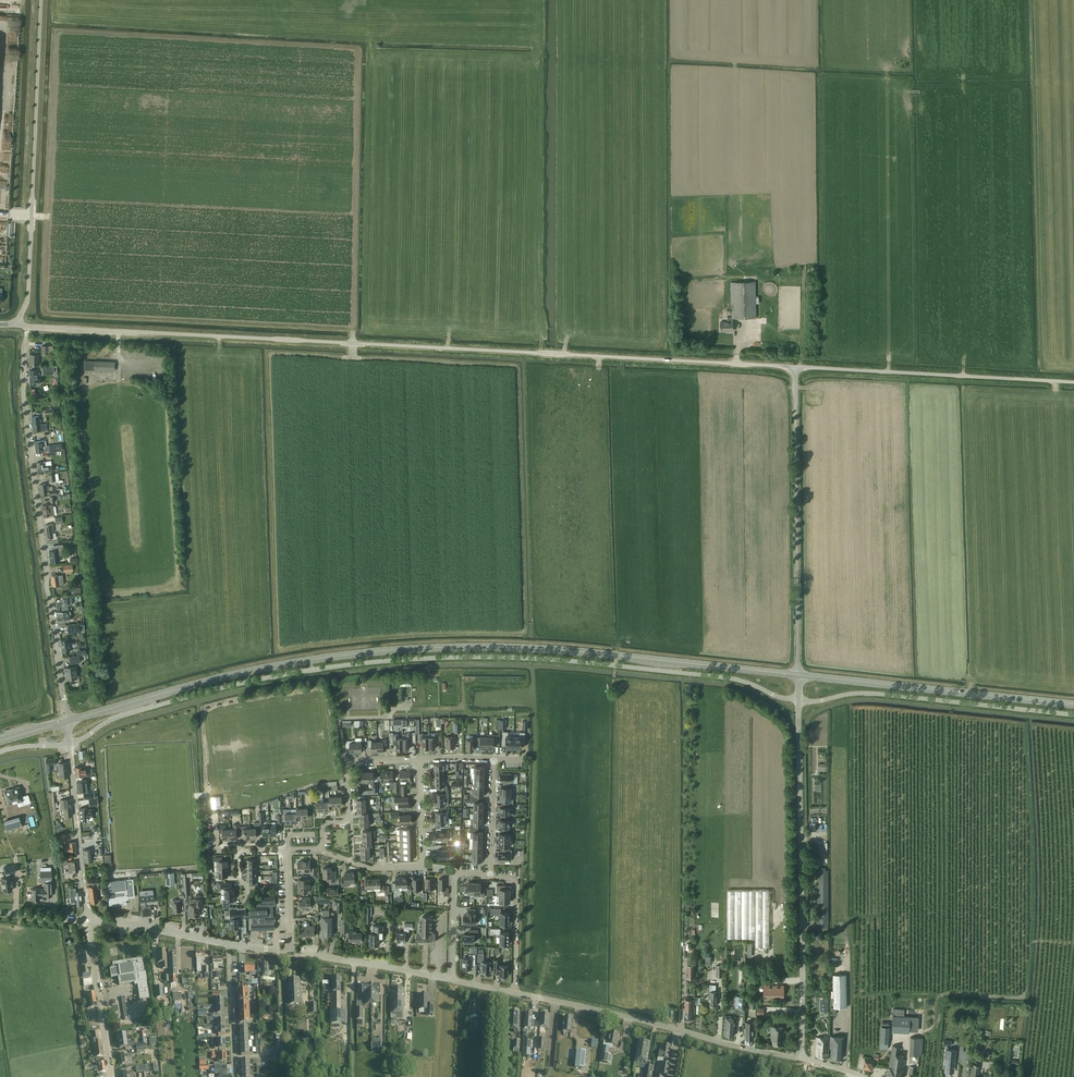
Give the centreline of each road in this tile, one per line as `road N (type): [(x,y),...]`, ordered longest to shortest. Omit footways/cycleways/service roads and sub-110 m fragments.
road 1 (unclassified): [(796,367),(27,325)]
road 2 (unclassified): [(70,745),(117,718),(234,685),(426,658),(526,658),(728,678),(798,701)]
road 3 (secondary): [(799,675),(524,647),(442,647),(245,673),(67,722)]
road 4 (residential): [(67,722),(27,430),(27,325)]
road 5 (unclassified): [(801,1059),(798,701)]
road 6 (unclassified): [(17,325),(28,298),(42,0)]
road 7 (unclassified): [(799,675),(796,367)]
road 8 (unclassified): [(801,1059),(514,993)]
road 9 (unclassified): [(796,367),(1073,382)]
road 10 (unclassified): [(798,701),(869,693),(1073,715)]
road 11 (secondary): [(1073,705),(799,675)]
road 12 (residential): [(420,760),(347,762),(349,818),(324,825),(322,850)]
road 13 (unclassified): [(87,920),(70,745)]
road 14 (unclassified): [(452,980),(291,947)]
road 15 (unclassified): [(110,1076),(87,920)]
road 16 (unclassified): [(230,943),(87,920)]
road 17 (residential): [(514,993),(515,880),(490,877)]
road 18 (residential): [(234,1076),(230,943)]
road 19 (track): [(277,951),(284,1076)]

